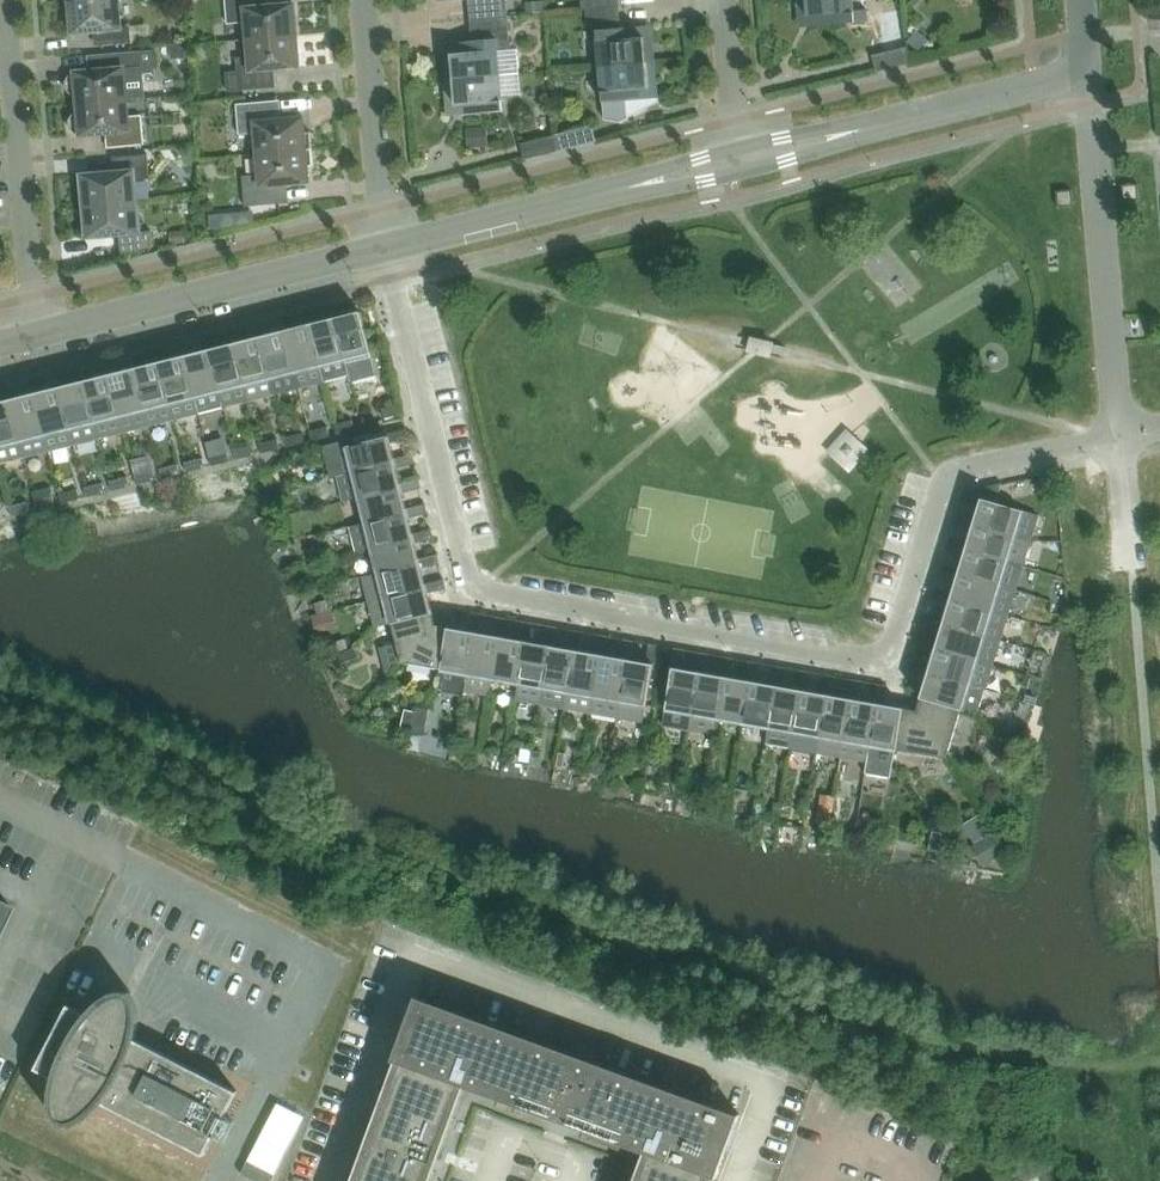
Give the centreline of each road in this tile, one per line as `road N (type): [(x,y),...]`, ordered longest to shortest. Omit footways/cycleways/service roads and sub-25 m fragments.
road 1 (residential): [(1117,439),(943,482),(884,676),(461,593),(382,248)]
road 2 (residential): [(1117,439),(1088,72)]
road 3 (tertiary): [(732,157),(1088,72)]
road 4 (tertiary): [(382,248),(732,157)]
road 5 (tertiary): [(36,337),(382,248)]
road 6 (residential): [(36,337),(6,0)]
road 7 (residential): [(382,248),(362,0)]
road 8 (residential): [(732,157),(720,0)]
road 9 (residential): [(1131,567),(1117,439)]

